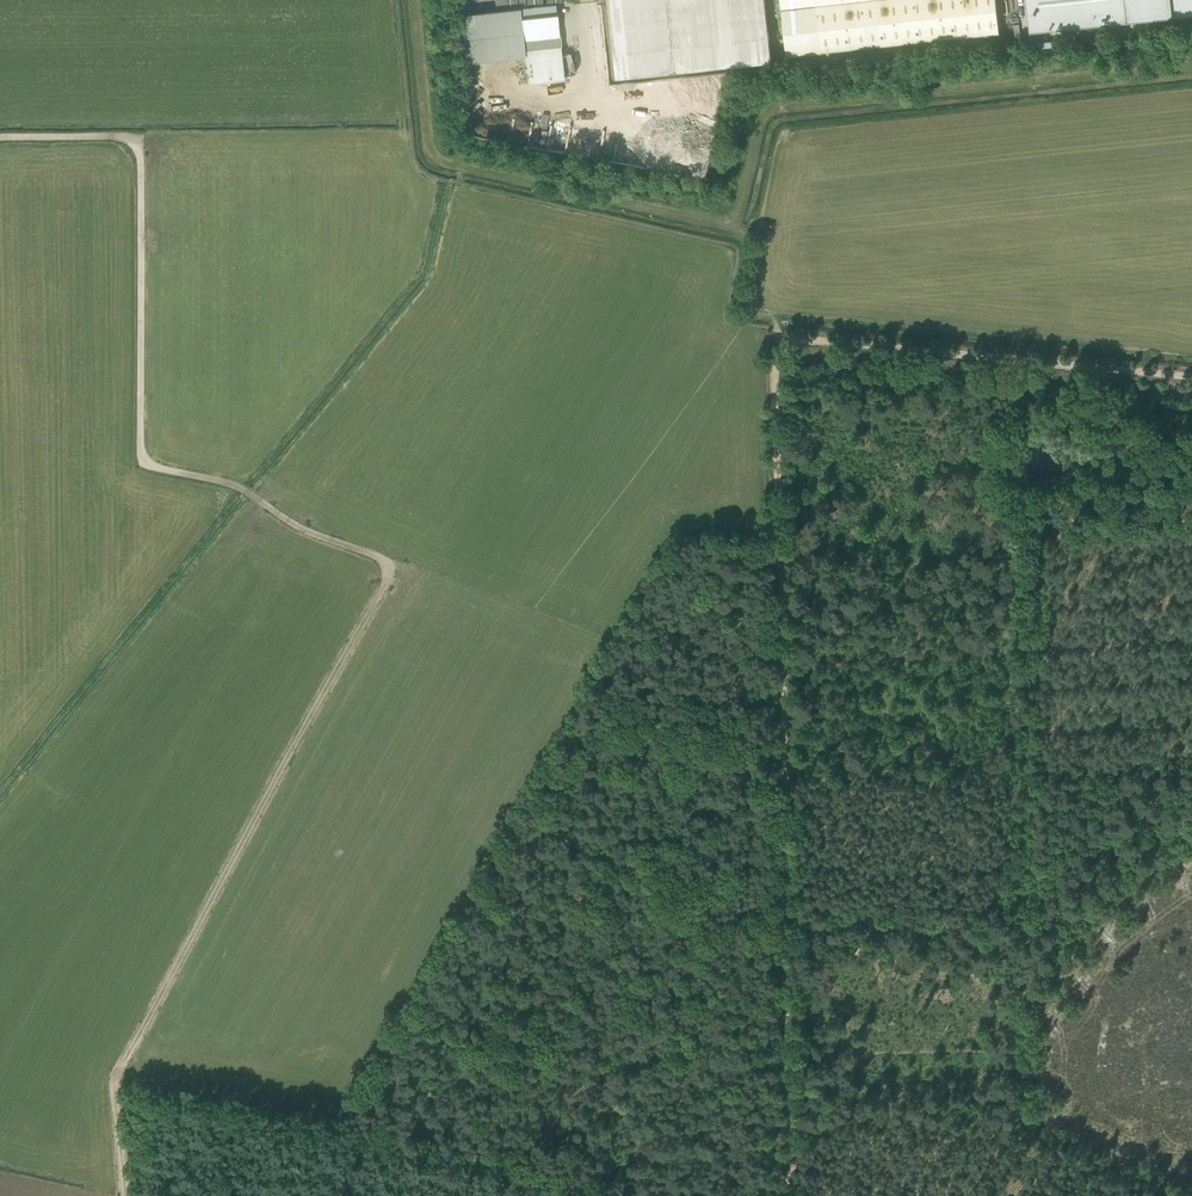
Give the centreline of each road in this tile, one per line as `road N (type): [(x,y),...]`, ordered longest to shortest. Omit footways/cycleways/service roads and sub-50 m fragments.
road 1 (track): [(0,137),(126,137),(138,150),(145,459),(239,486),(290,524),(389,565),(115,1077),(123,1195)]
road 2 (track): [(1022,357),(805,341),(778,366),(780,1180),(772,1195)]
road 3 (track): [(1191,374),(1022,357)]

